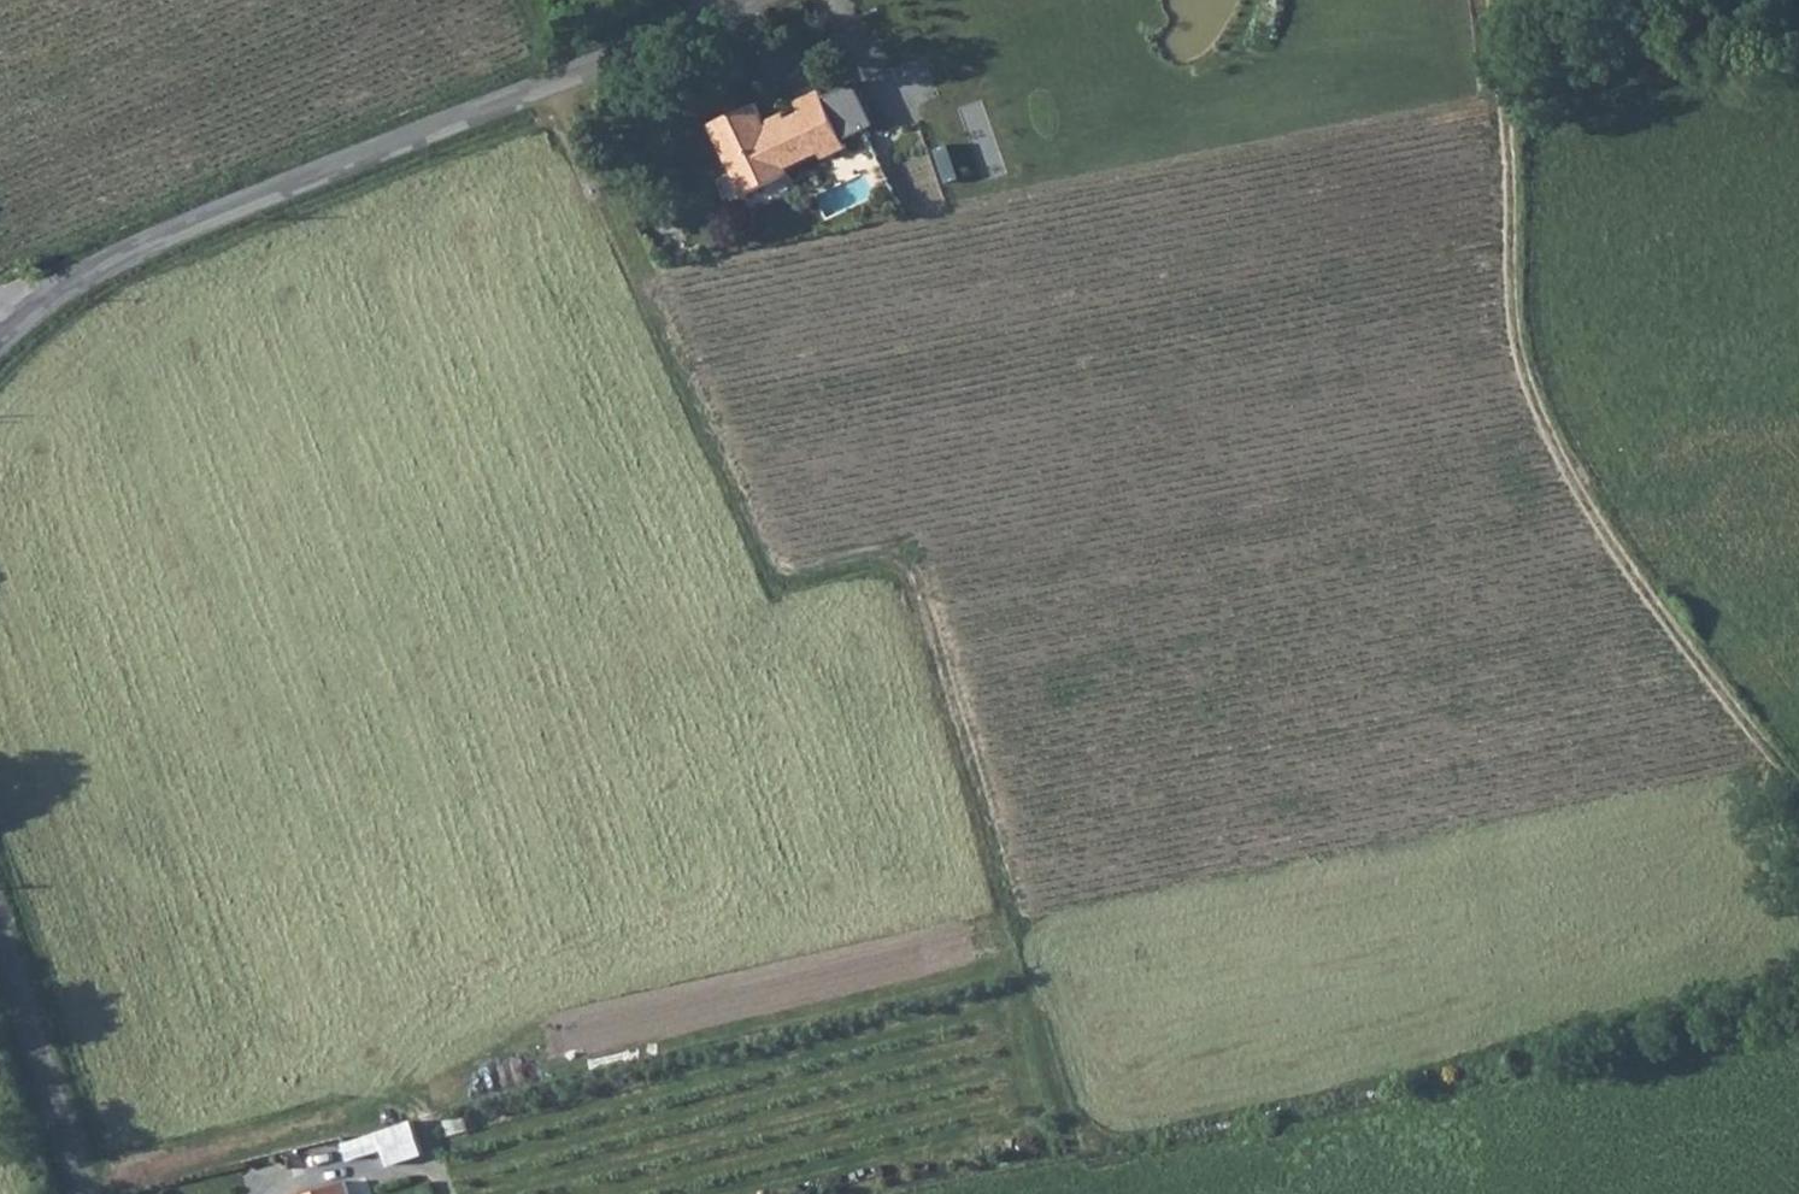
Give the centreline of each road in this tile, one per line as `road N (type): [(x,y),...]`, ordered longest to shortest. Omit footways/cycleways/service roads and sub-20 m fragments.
road 1 (track): [(1798,771),(1606,529),(1530,368),(1501,0)]
road 2 (unclassified): [(0,352),(49,300),(202,225),(769,0)]
road 3 (unclassified): [(0,924),(89,1193)]

